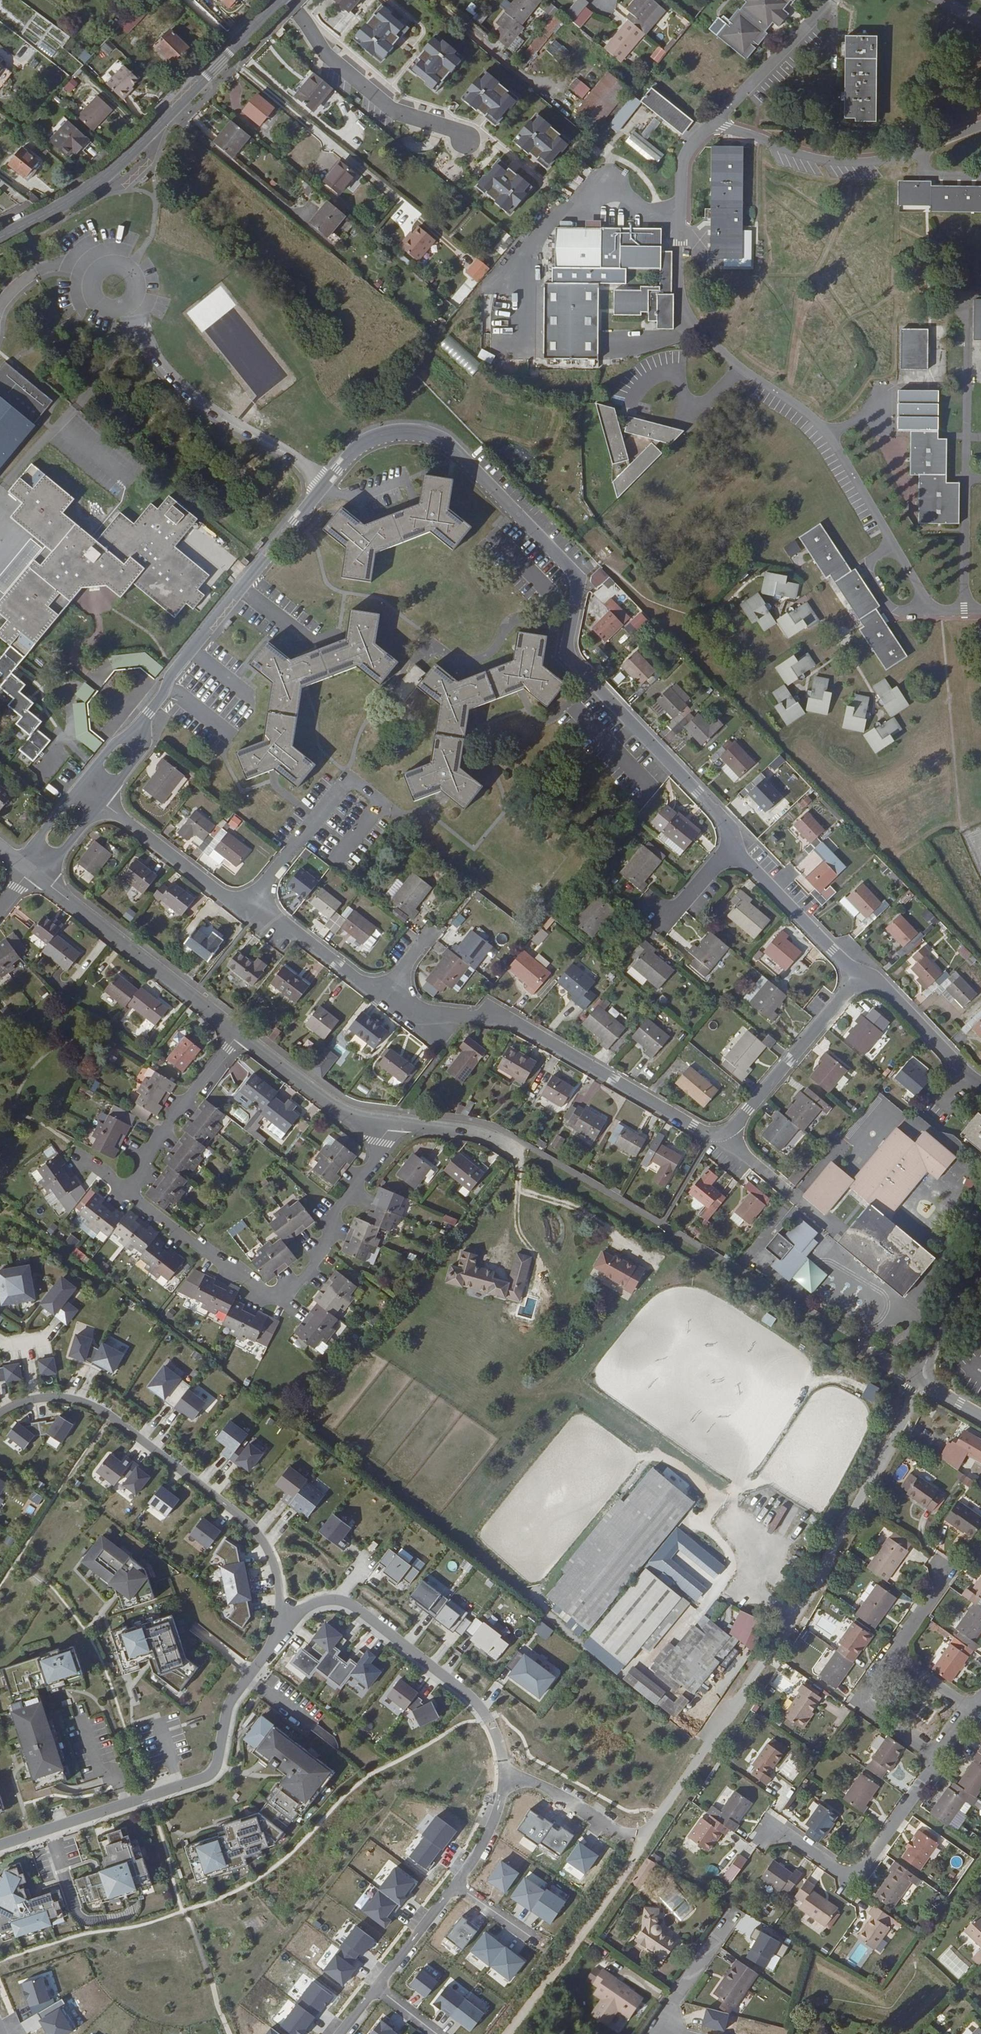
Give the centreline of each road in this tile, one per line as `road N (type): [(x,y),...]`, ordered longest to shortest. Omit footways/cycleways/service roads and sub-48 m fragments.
road 1 (residential): [(922,1382),(823,1576),(649,1828),(623,1831),(506,1773)]
road 2 (residential): [(324,483),(356,446),(393,431),(424,433),(450,445),(580,579),(572,661),(723,818),(731,846)]
road 3 (residential): [(240,1029),(123,1192),(265,1295),(292,1291),(393,1121)]
road 4 (unclassified): [(529,1158),(922,1382)]
road 5 (residential): [(286,1614),(230,1702),(218,1760),(205,1778),(0,1845)]
road 6 (residential): [(0,1412),(56,1396),(108,1413),(245,1519),(263,1540),(286,1614)]
road 7 (tertiary): [(0,238),(93,186),(281,0)]
road 8 (residential): [(382,998),(413,1014),(497,1015),(717,1135)]
road 9 (track): [(466,257),(239,67),(219,64)]
road 10 (residential): [(286,1614),(326,1600),(355,1607),(475,1700),(499,1739),(506,1773)]
road 11 (residential): [(141,723),(324,483)]
road 12 (residential): [(247,912),(348,779),(380,803),(335,861)]
road 13 (residential): [(324,483),(199,402),(129,310)]
road 14 (residential): [(32,869),(240,1029)]
road 15 (track): [(649,1828),(508,2033)]
road 16 (residential): [(770,1829),(853,1883),(938,1760)]
road 17 (residential): [(858,976),(736,1126)]
road 18 (residential): [(240,1029),(352,1115),(393,1121)]
road 19 (residential): [(731,846),(858,976)]
road 20 (residential): [(103,803),(247,912)]
road 21 (track): [(304,219),(172,110)]
road 22 (residential): [(247,912),(274,932),(302,936),(382,998)]
road 23 (residential): [(858,976),(881,984),(980,1081)]
road 24 (residential): [(891,1652),(858,1702),(938,1760)]
road 25 (track): [(562,92),(515,67),(434,0)]
road 26 (residential): [(393,1121),(497,1139),(529,1158)]
road 27 (residential): [(668,2033),(672,2006),(730,1918)]
road 28 (residential): [(129,310),(142,279),(114,258),(90,272),(92,304)]
road 29 (residential): [(455,1884),(377,1986)]
road 30 (residential): [(980,1272),(922,1382)]
road 31 (residential): [(506,1773),(487,1836),(455,1884)]

